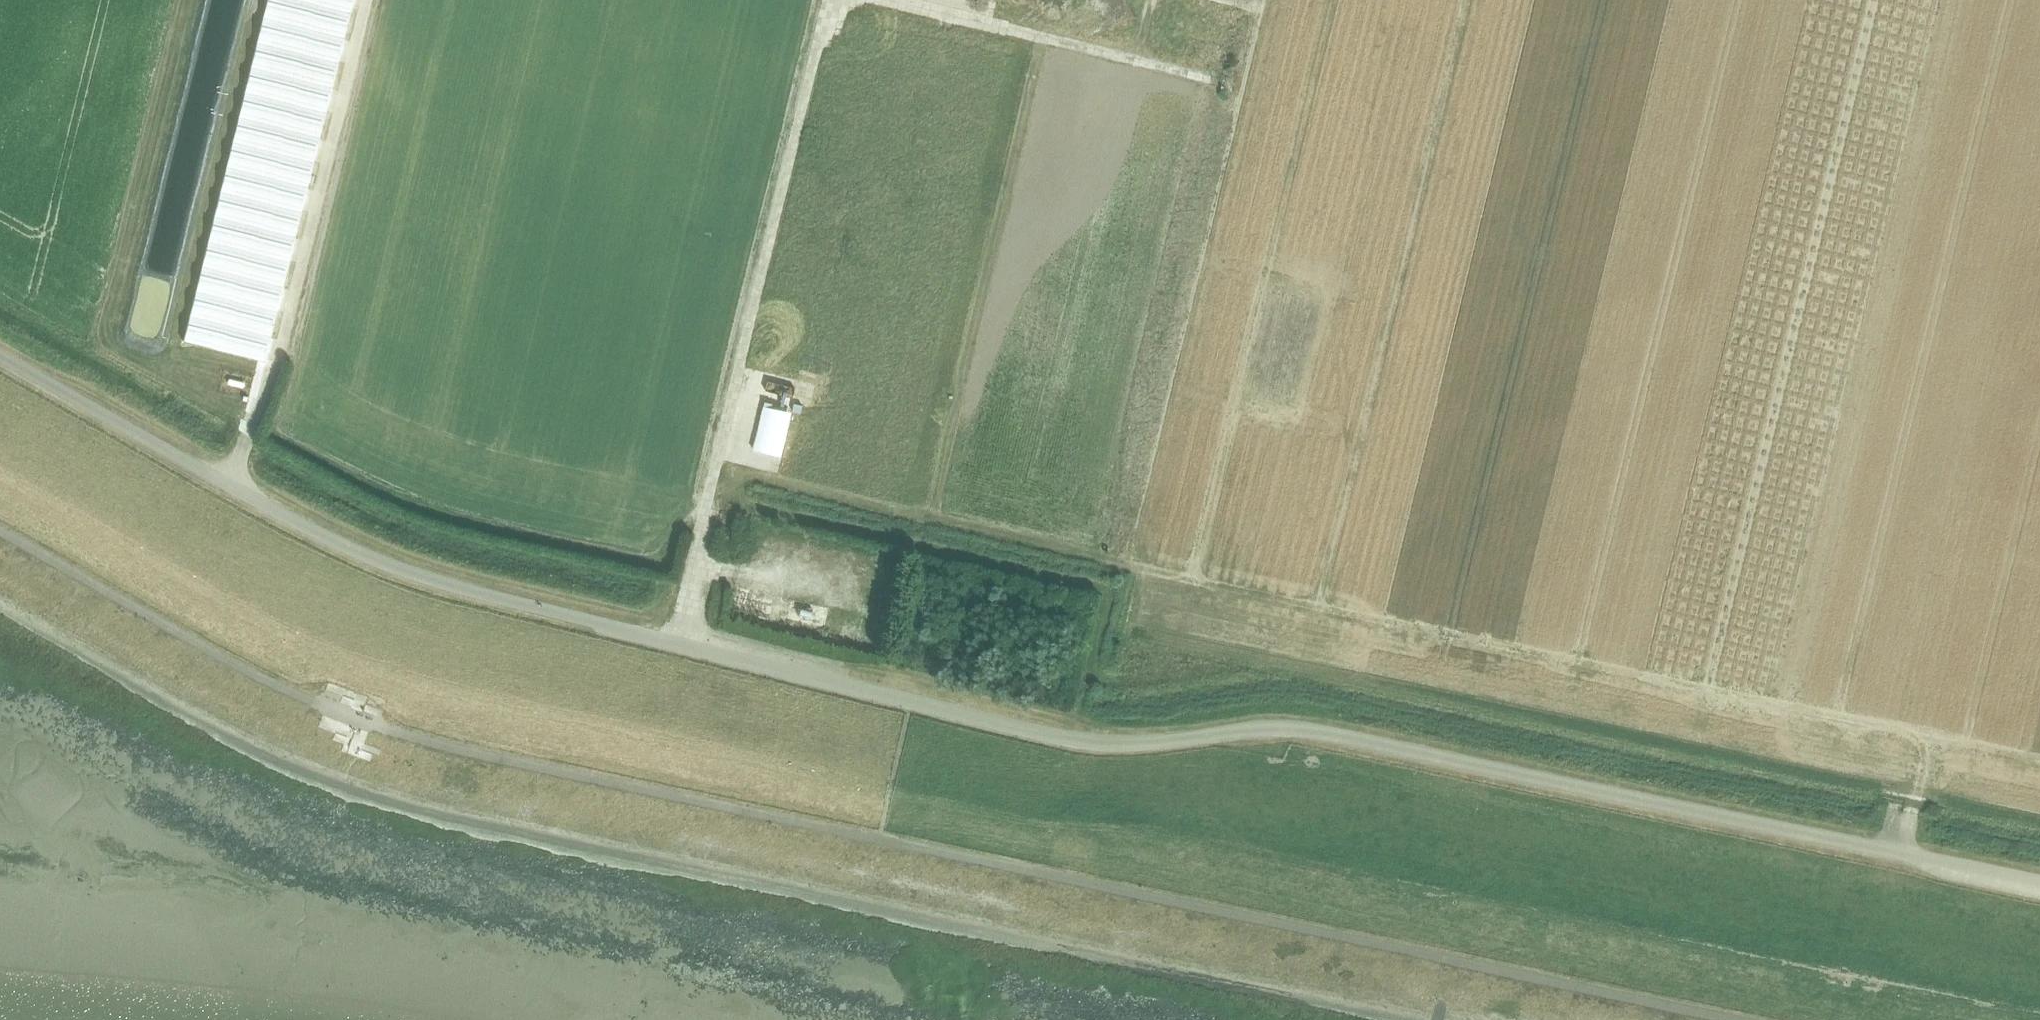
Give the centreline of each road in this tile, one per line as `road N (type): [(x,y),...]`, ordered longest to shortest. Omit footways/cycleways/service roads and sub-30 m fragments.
road 1 (unclassified): [(2039,883),(1311,731),(1264,728),(1113,745),(1058,738),(496,597),(313,530),(0,355)]
road 2 (track): [(676,642),(827,0)]
road 3 (track): [(226,483),(279,354),(365,0)]
road 4 (track): [(919,0),(1230,83)]

